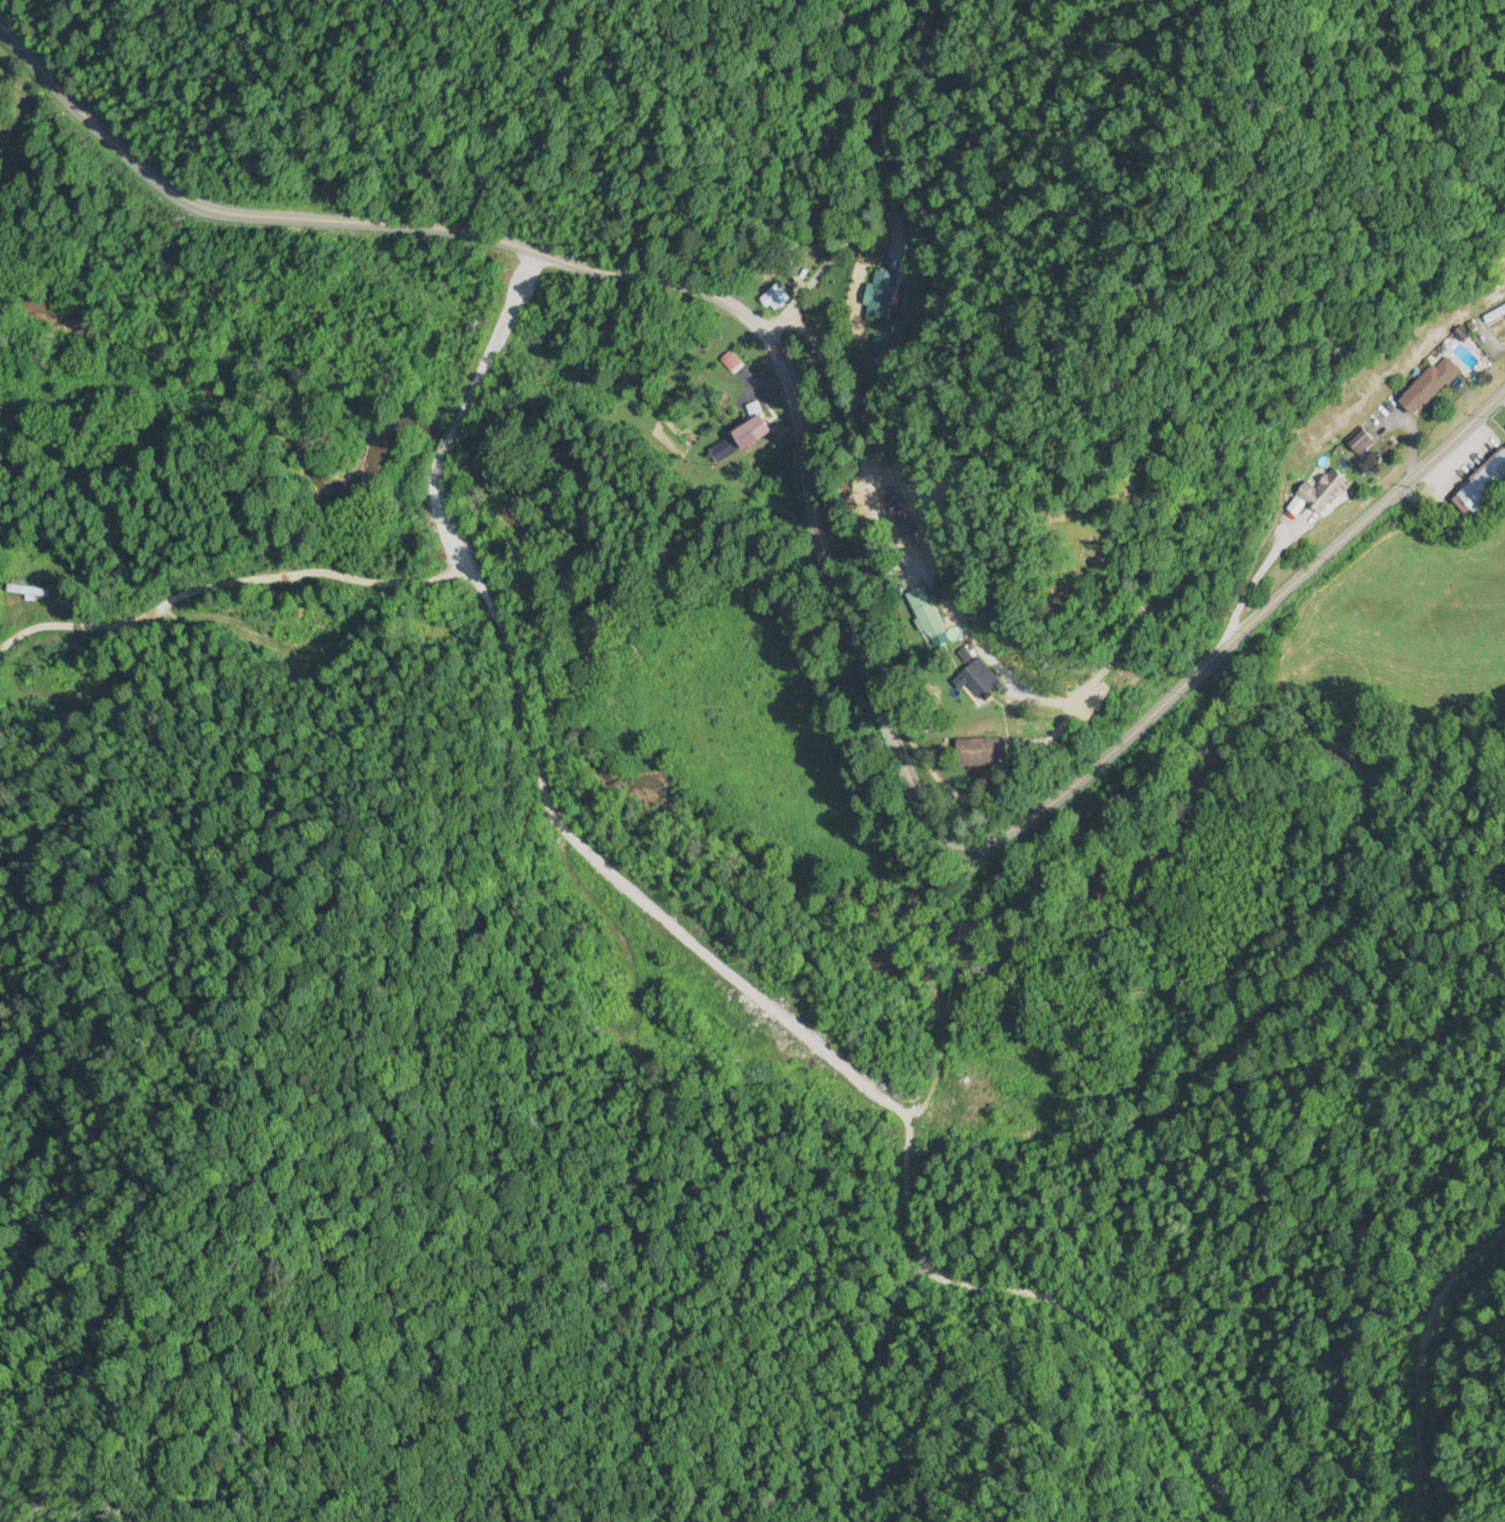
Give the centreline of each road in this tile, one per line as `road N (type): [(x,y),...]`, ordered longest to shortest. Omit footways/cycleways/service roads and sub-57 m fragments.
road 1 (residential): [(1003,792),(941,788),(877,664),(726,269),(662,242),(414,188),(172,177),(129,161),(0,38)]
road 2 (residential): [(1003,792),(1027,793),(1504,390)]

